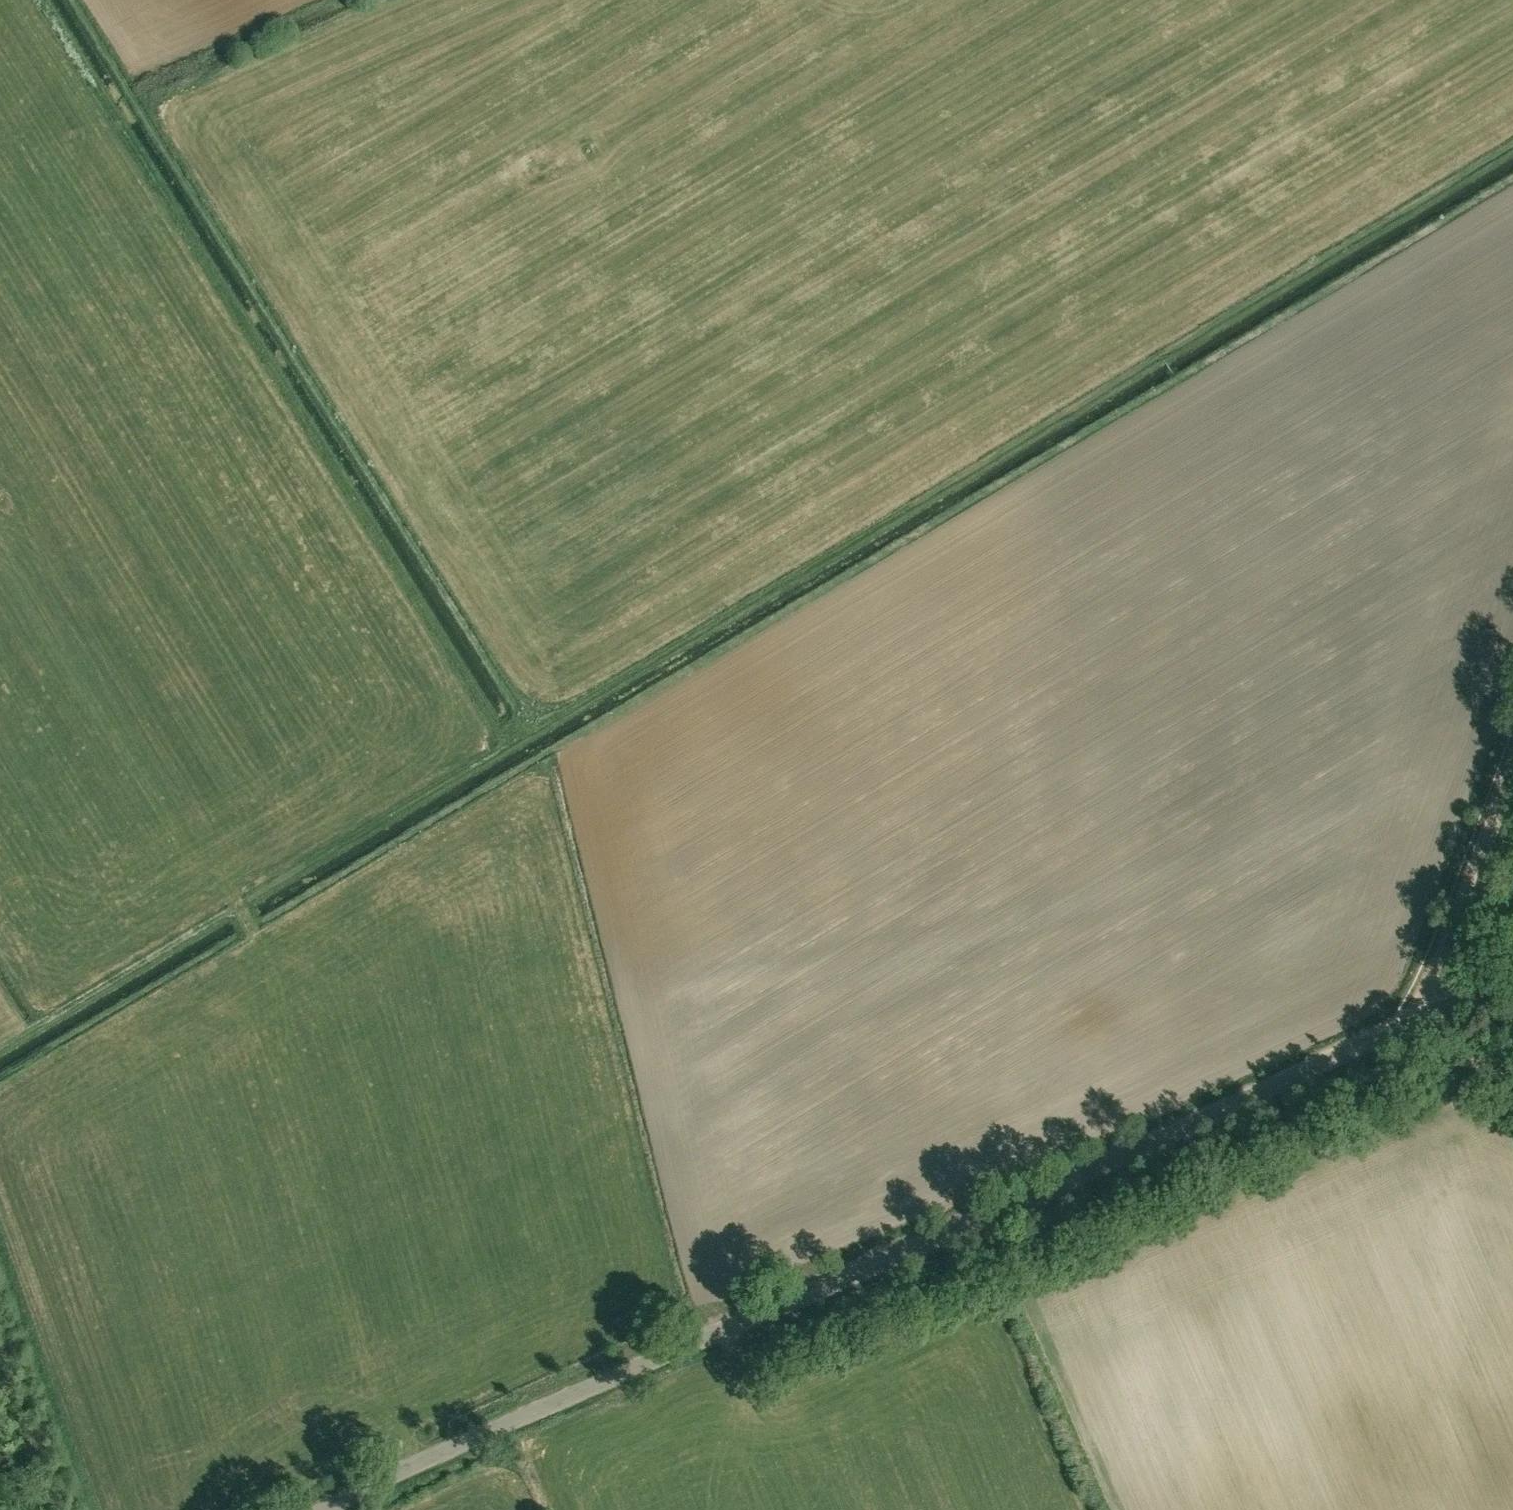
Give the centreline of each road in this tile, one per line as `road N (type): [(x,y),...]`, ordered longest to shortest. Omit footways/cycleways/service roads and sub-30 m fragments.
road 1 (unclassified): [(329,1509),(521,1419),(1060,1190),(1512,980)]
road 2 (track): [(1512,751),(1423,994),(1423,1017)]
road 3 (track): [(1512,1090),(1436,1058),(1423,1017)]

